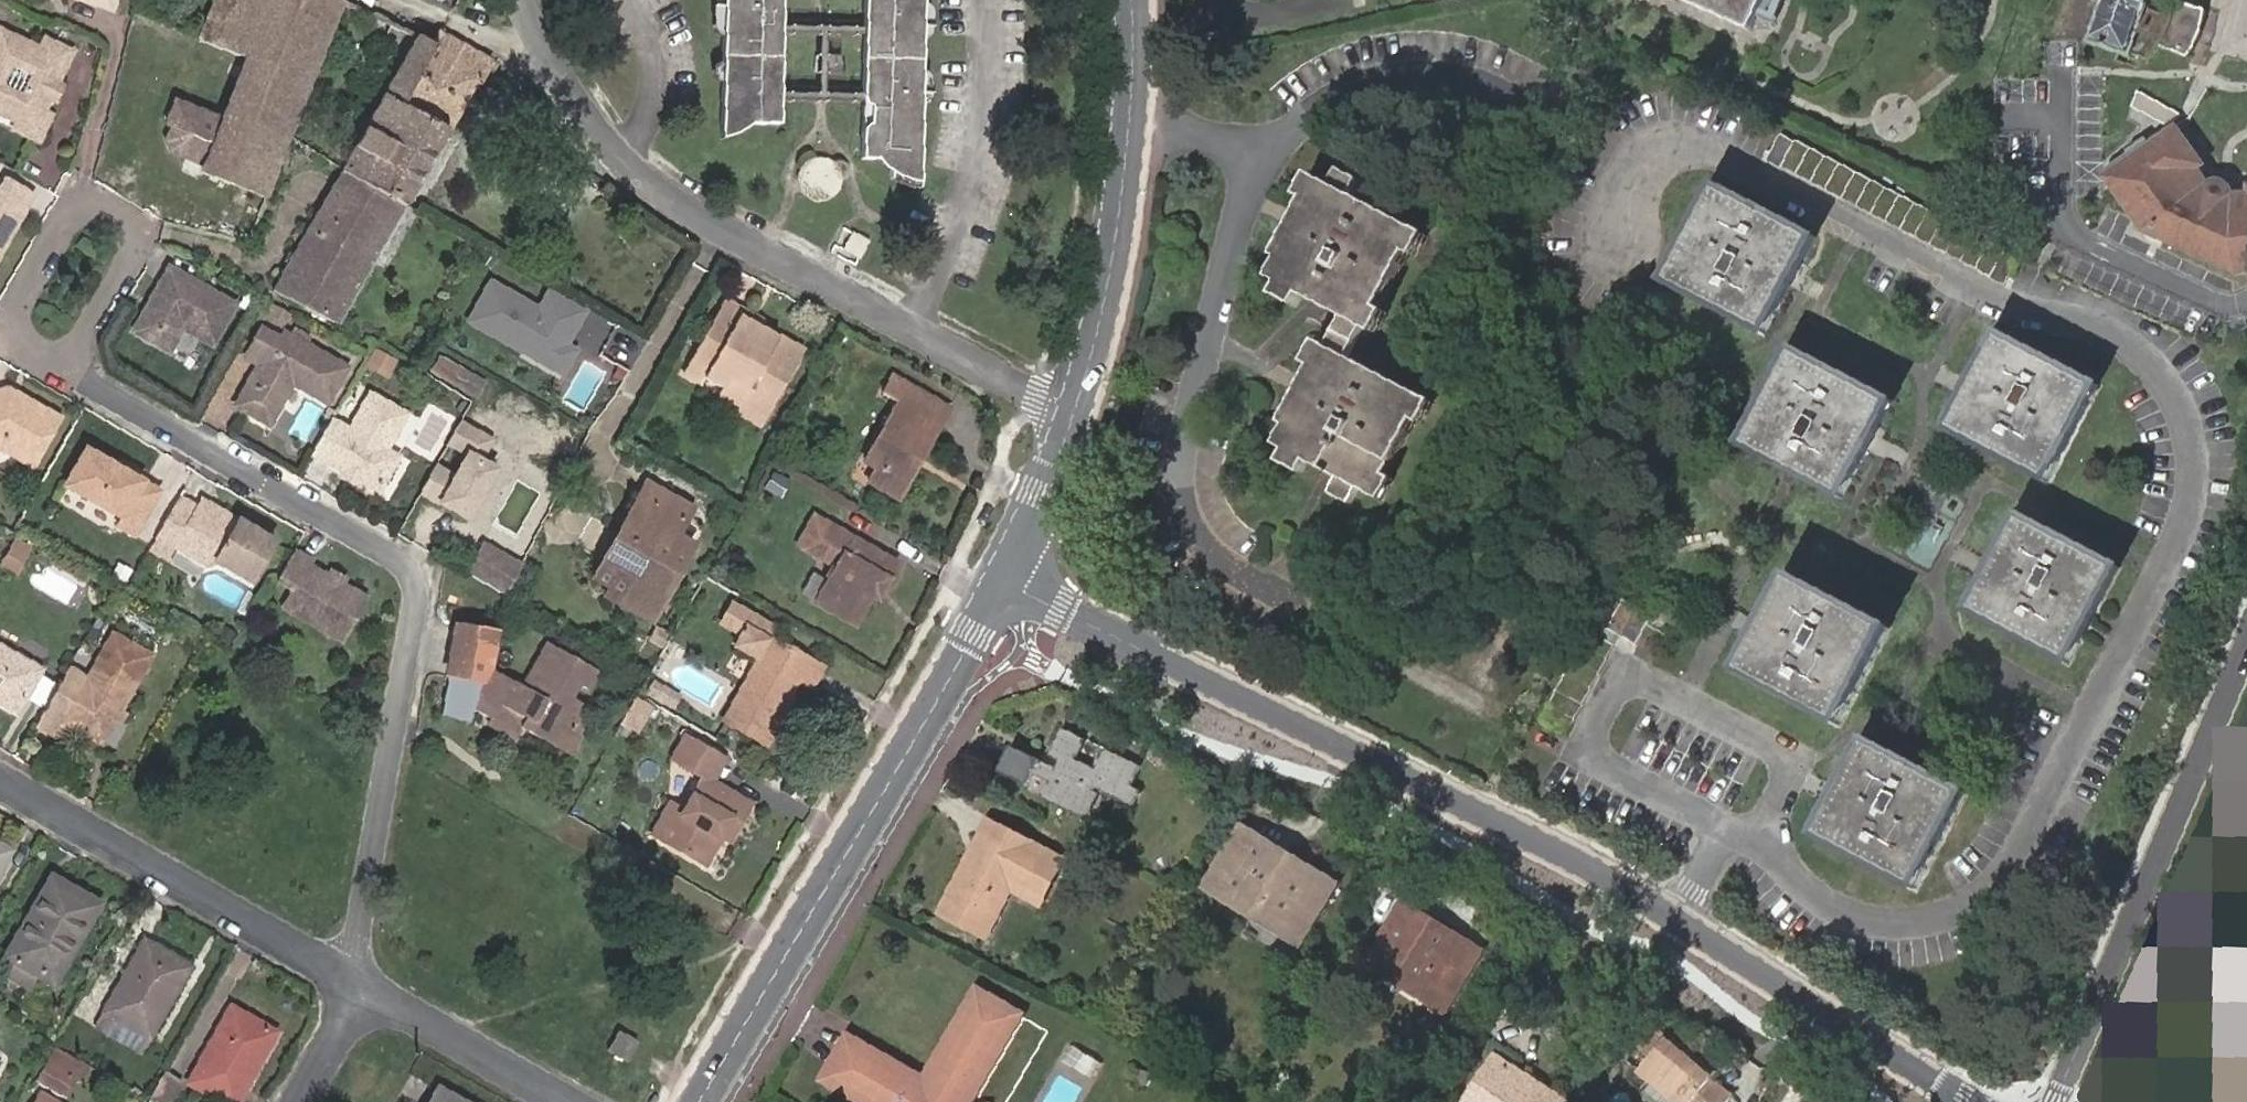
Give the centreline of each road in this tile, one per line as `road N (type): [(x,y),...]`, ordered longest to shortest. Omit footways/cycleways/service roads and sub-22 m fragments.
road 1 (tertiary): [(1005,580),(1584,863),(1965,1101)]
road 2 (residential): [(353,984),(417,599),(413,578),(399,561),(66,365)]
road 3 (residential): [(1073,409),(699,206),(612,142),(556,68),(529,0)]
road 4 (tertiary): [(699,1101),(1005,580)]
road 5 (residential): [(2054,1101),(2246,651)]
road 6 (tertiary): [(1073,409),(1114,255),(1133,0)]
road 7 (residential): [(0,780),(353,984)]
road 8 (residential): [(66,365),(143,228),(81,190),(3,328)]
road 9 (residential): [(353,984),(566,1101)]
road 10 (tertiary): [(1005,580),(1073,409)]
road 11 (residential): [(300,1101),(350,1015),(353,984)]

